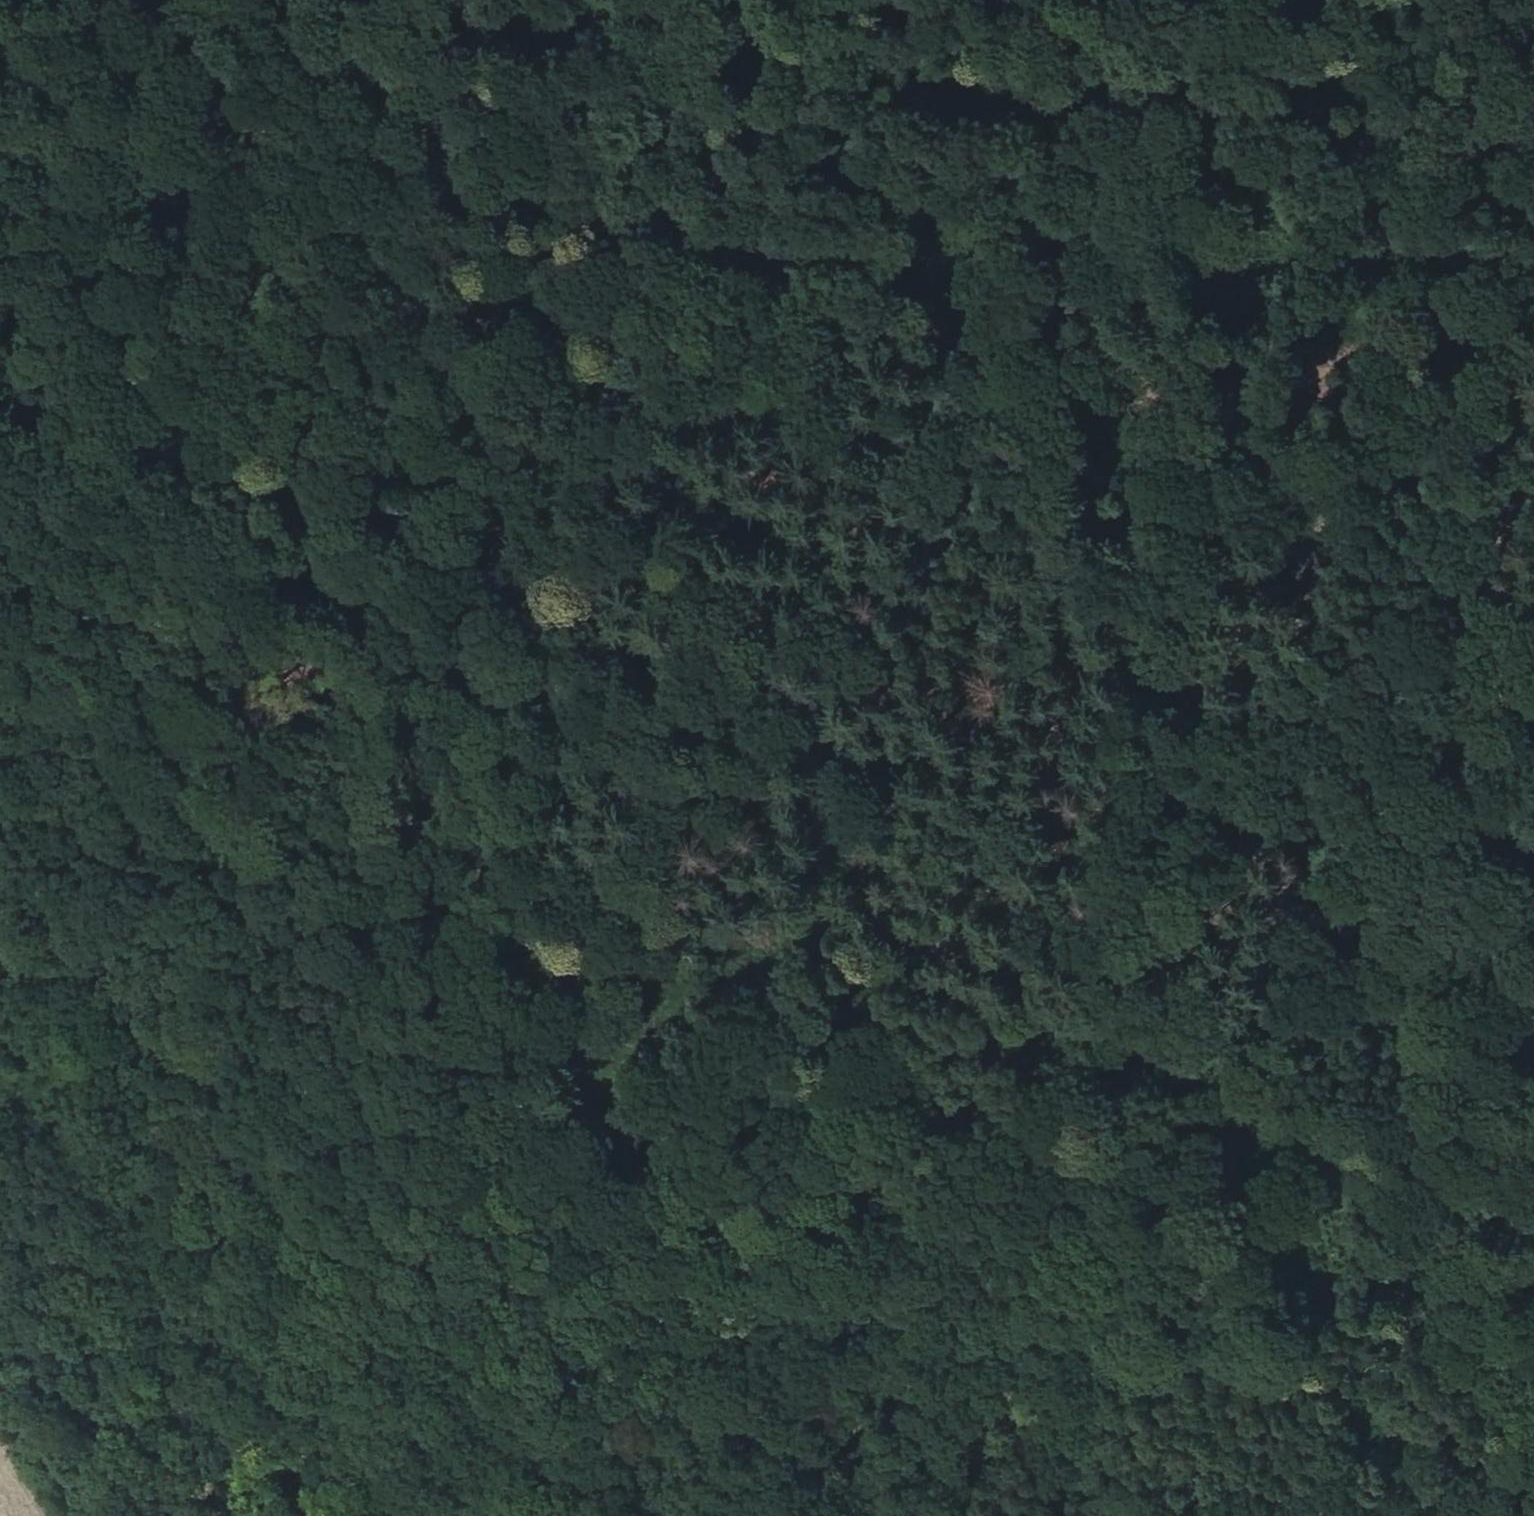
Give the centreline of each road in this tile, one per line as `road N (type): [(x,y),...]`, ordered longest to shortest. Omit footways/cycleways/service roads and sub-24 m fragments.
road 1 (track): [(0,1243),(193,1515)]

